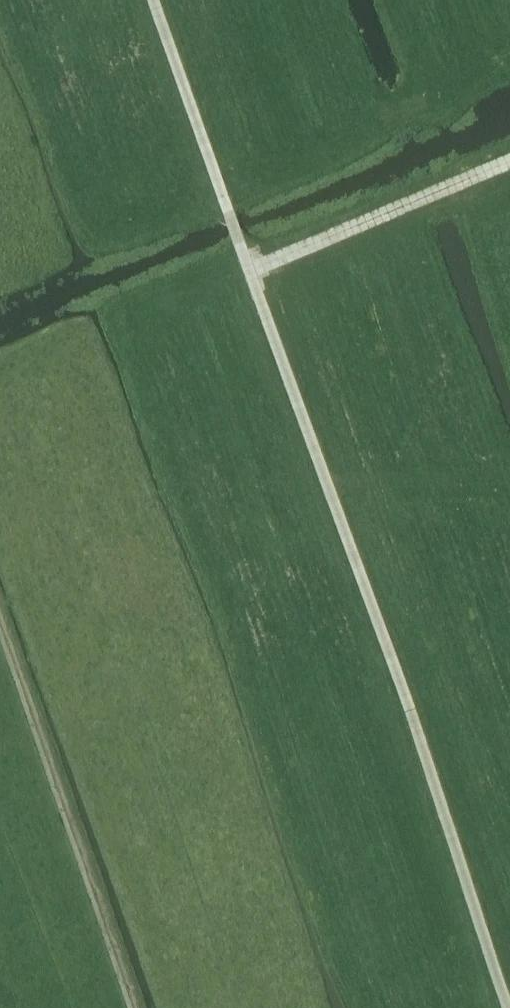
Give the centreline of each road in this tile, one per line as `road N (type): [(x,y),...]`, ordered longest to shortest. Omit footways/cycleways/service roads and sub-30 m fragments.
road 1 (track): [(509,1003),(159,0)]
road 2 (track): [(138,1007),(0,616)]
road 3 (track): [(329,484),(509,472)]

